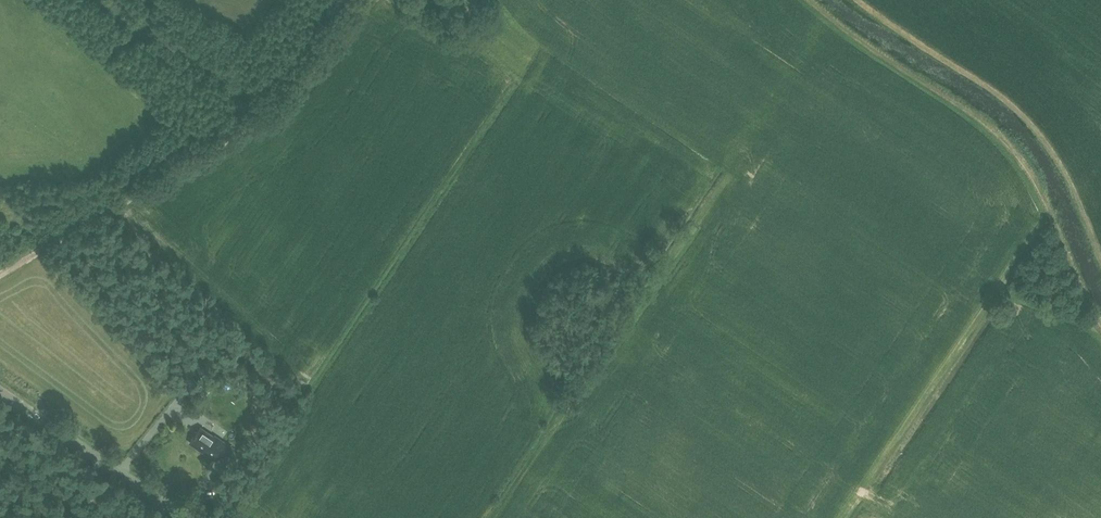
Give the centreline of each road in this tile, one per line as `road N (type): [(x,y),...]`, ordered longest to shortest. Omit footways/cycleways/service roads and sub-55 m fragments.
road 1 (track): [(364,0),(307,81),(0,273)]
road 2 (unclassified): [(186,517),(0,391)]

